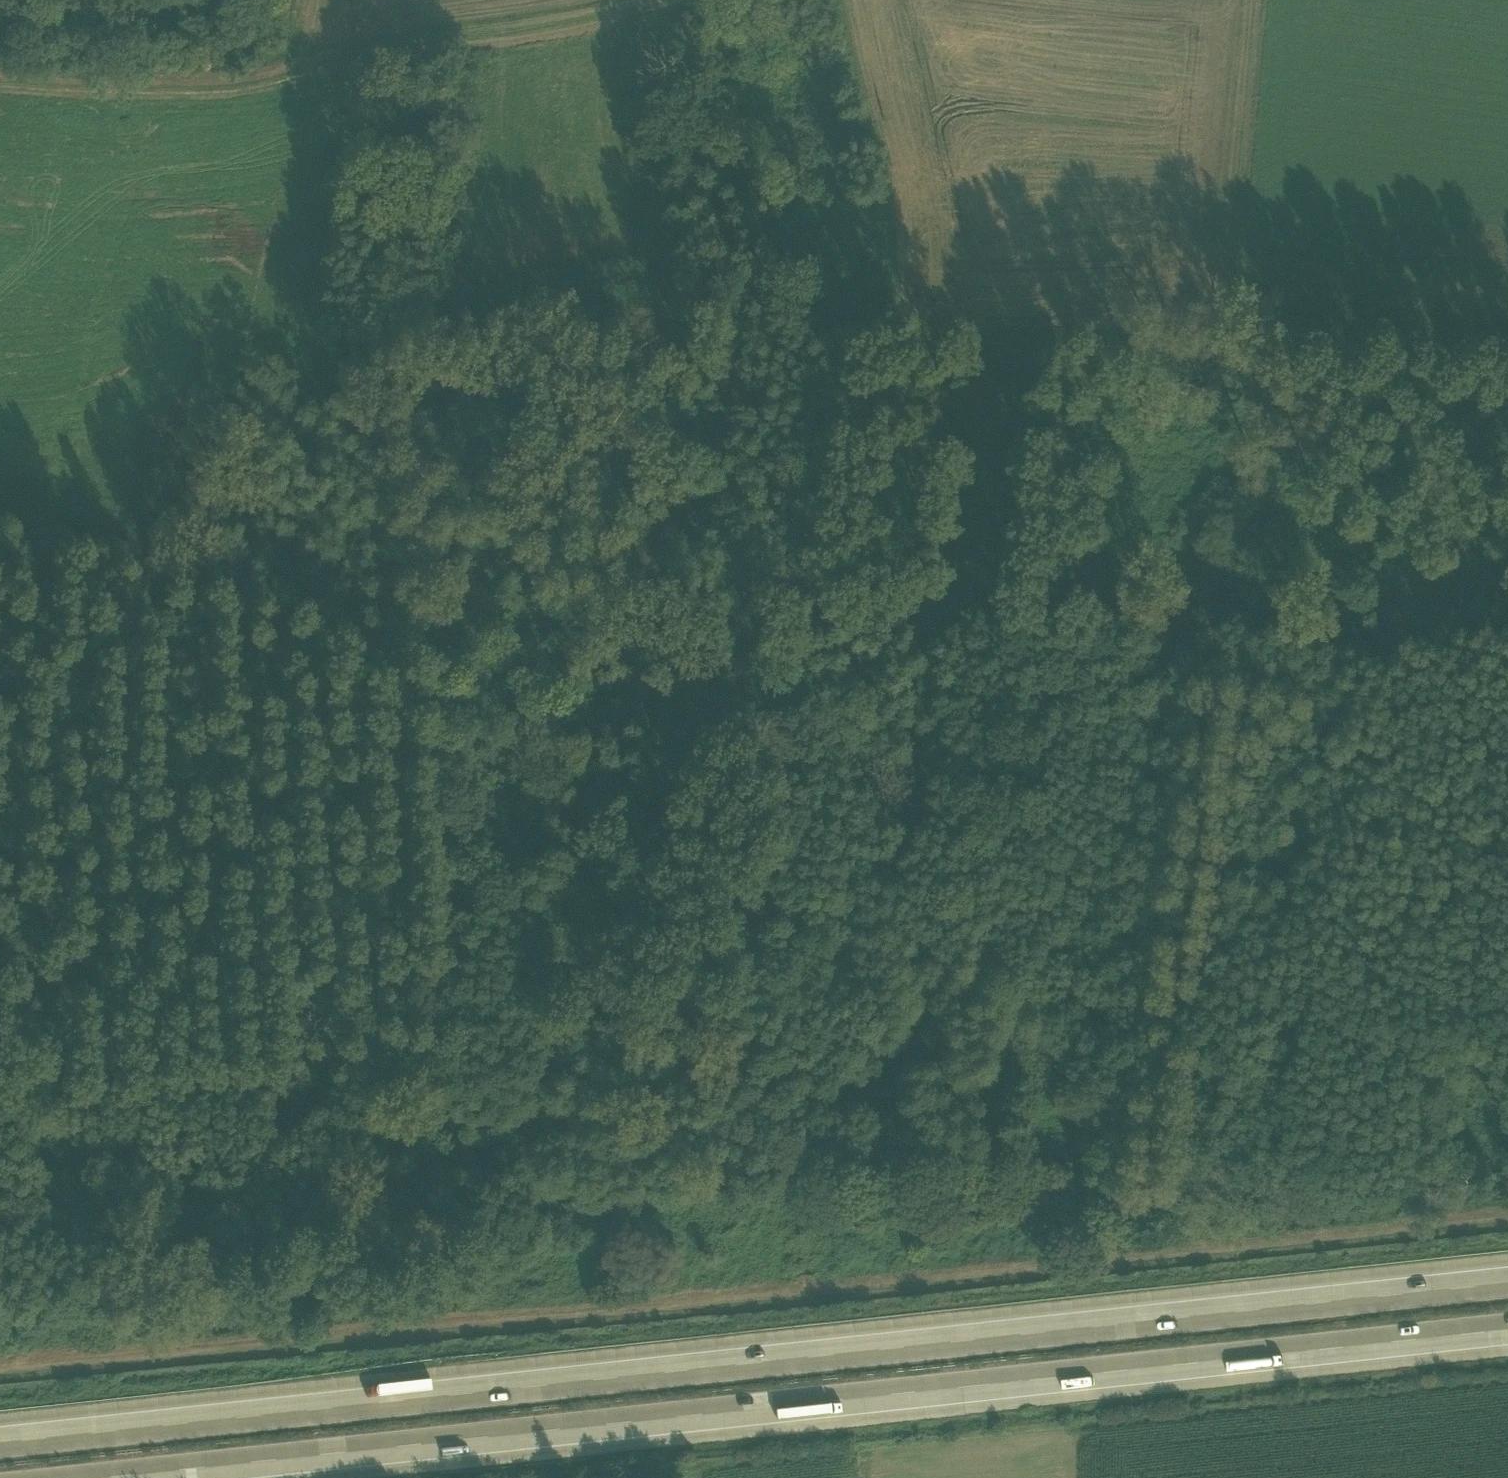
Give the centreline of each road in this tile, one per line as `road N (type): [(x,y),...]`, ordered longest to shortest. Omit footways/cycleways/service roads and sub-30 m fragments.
road 1 (motorway): [(1507,1283),(0,1444)]
road 2 (track): [(0,1374),(1507,1222)]
road 3 (motorway): [(111,1477),(1507,1330)]
road 4 (track): [(733,0),(701,12),(172,87),(0,81)]

